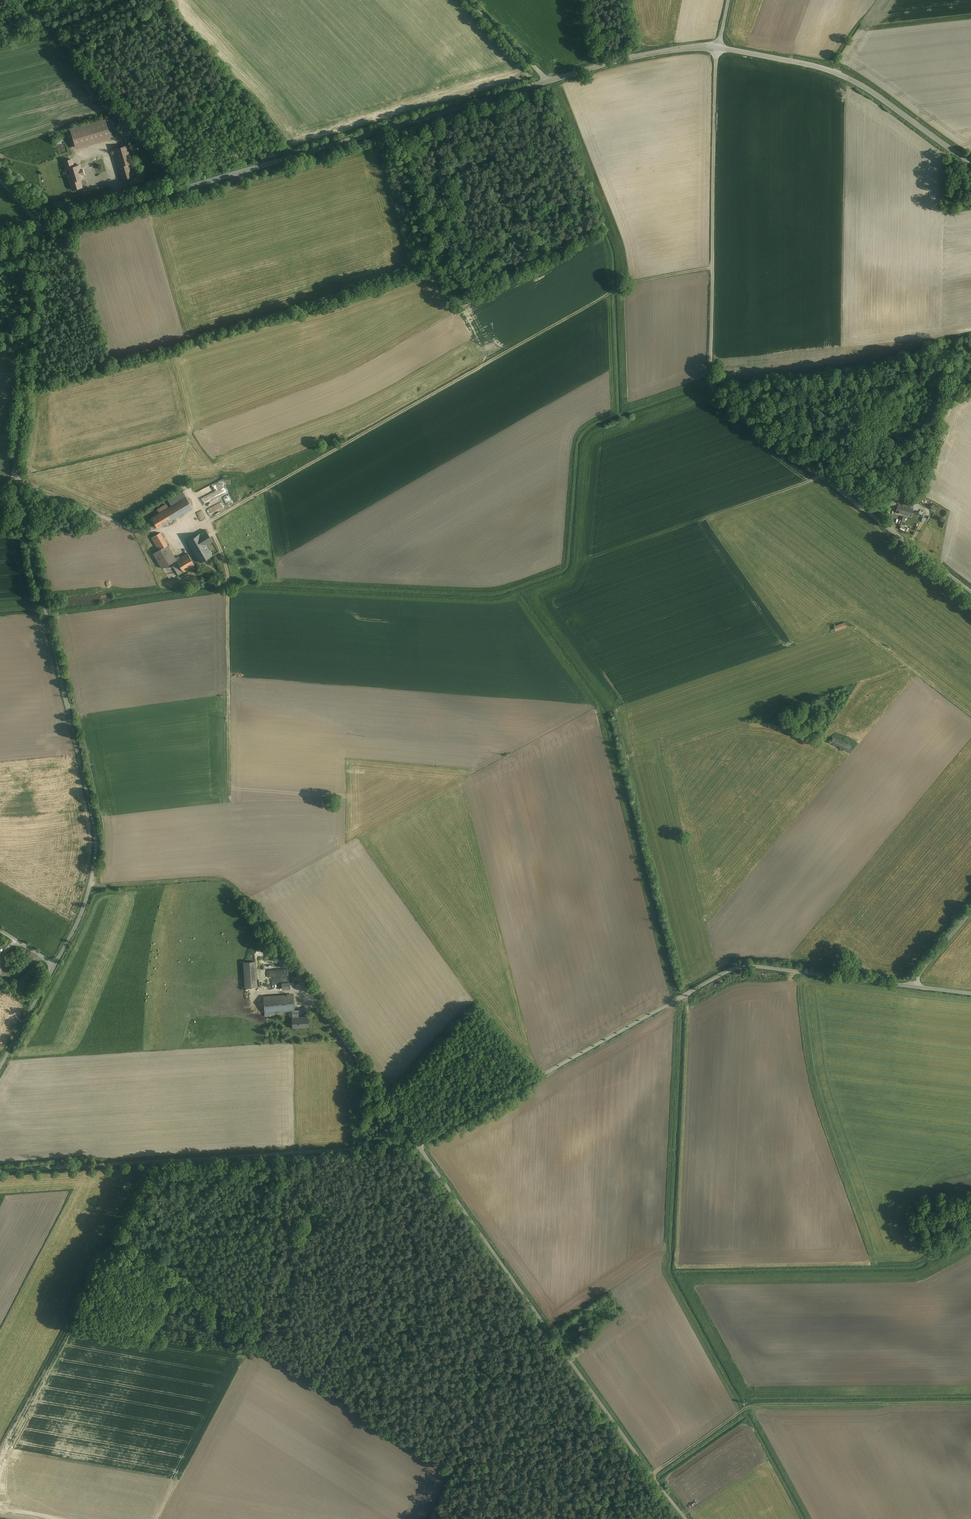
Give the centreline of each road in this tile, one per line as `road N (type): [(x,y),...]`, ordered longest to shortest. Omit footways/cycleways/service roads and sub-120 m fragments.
road 1 (unclassified): [(0,1066),(70,933),(96,839),(18,480),(42,229)]
road 2 (unclassified): [(970,591),(714,387),(719,46)]
road 3 (track): [(714,264),(631,280),(211,520)]
road 4 (unclassified): [(416,1144),(736,967),(914,987)]
road 5 (unclassified): [(549,80),(42,229)]
road 6 (unclassified): [(687,1518),(416,1144)]
road 7 (unclassified): [(0,1170),(416,1144)]
road 8 (unclassified): [(970,161),(833,70),(719,46)]
road 9 (track): [(209,521),(227,573),(231,798)]
road 10 (track): [(307,988),(228,882),(90,884)]
road 11 (track): [(819,474),(577,559)]
road 12 (track): [(652,1475),(756,1404),(881,1402)]
road 13 (track): [(528,1302),(455,1467)]
road 14 (unclassified): [(719,46),(640,55),(549,80)]
road 15 (track): [(970,715),(847,621)]

